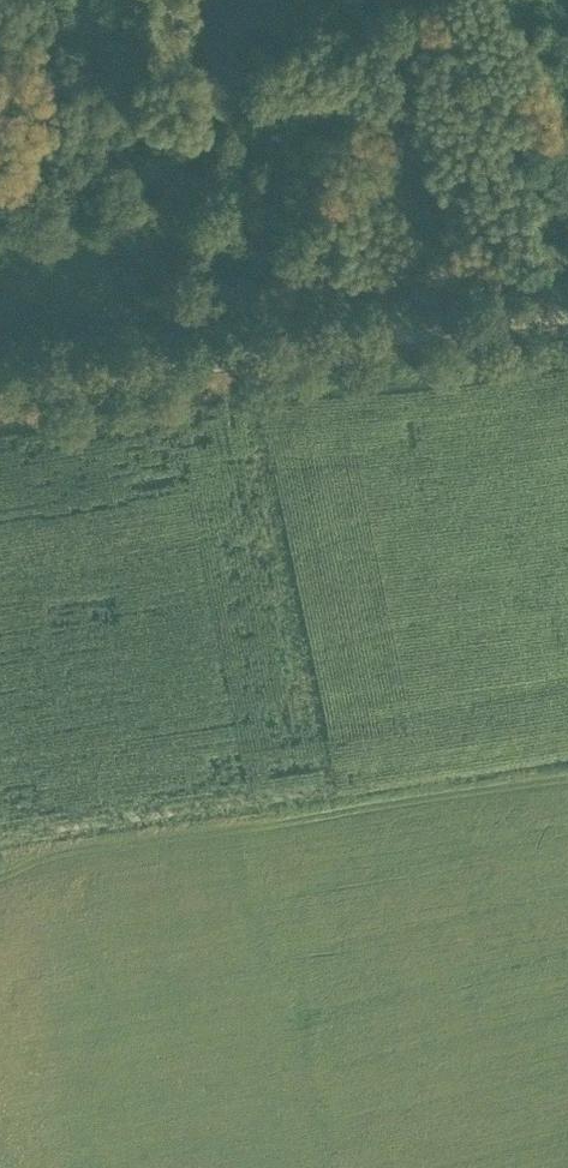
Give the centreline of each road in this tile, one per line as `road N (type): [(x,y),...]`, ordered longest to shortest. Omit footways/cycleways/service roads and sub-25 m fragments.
road 1 (unclassified): [(0,395),(567,316)]

